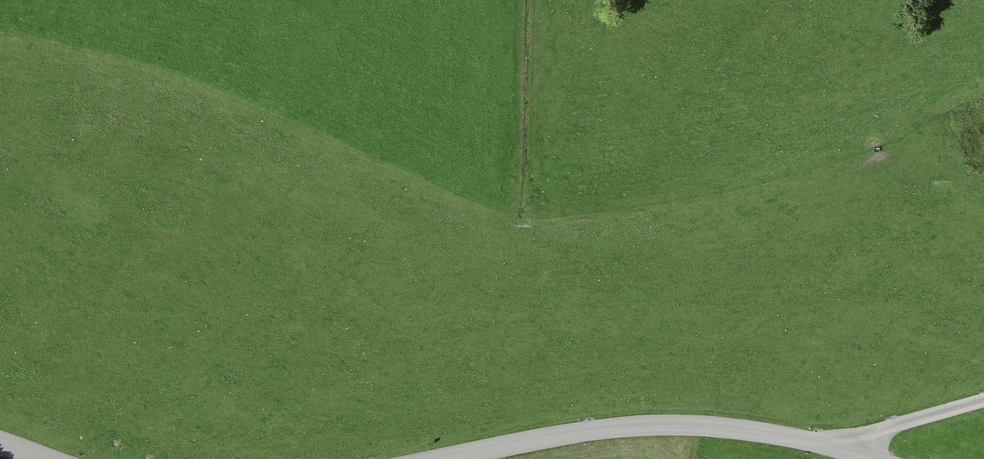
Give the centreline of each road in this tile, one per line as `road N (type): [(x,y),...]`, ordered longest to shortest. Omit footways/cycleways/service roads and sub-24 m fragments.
road 1 (unclassified): [(878,458),(734,426),(627,426),(448,458)]
road 2 (track): [(846,452),(983,408)]

